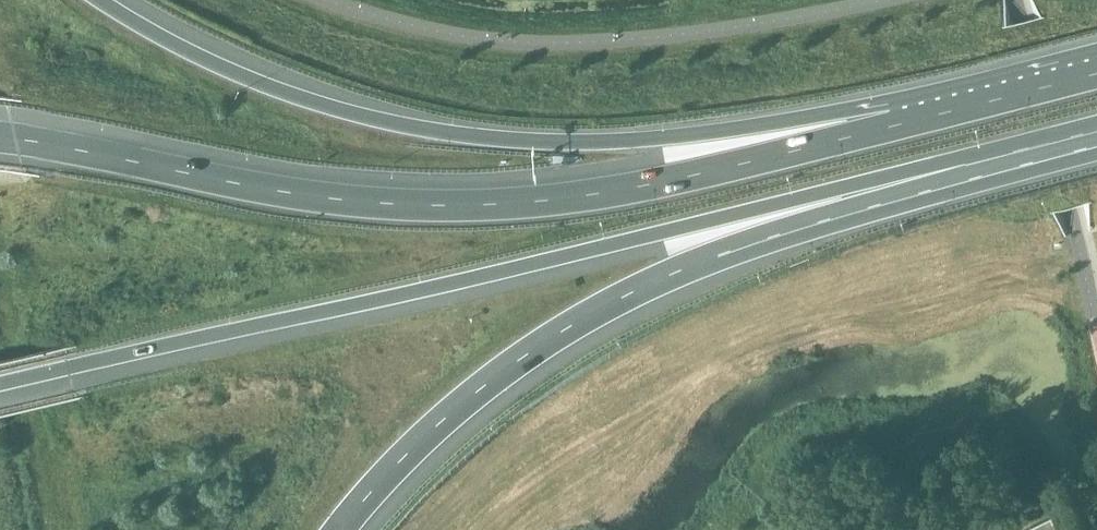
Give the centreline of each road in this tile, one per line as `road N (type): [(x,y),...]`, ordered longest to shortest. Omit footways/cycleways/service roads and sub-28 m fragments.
road 1 (motorway): [(0,384),(828,192),(1016,157)]
road 2 (motorway): [(994,93),(663,184),(508,205),(304,195),(0,135)]
road 3 (motorway): [(994,93),(682,139),(474,139),(278,85),(108,0)]
road 4 (motorway): [(332,529),(472,397),(626,299),(702,262),(1016,157)]

